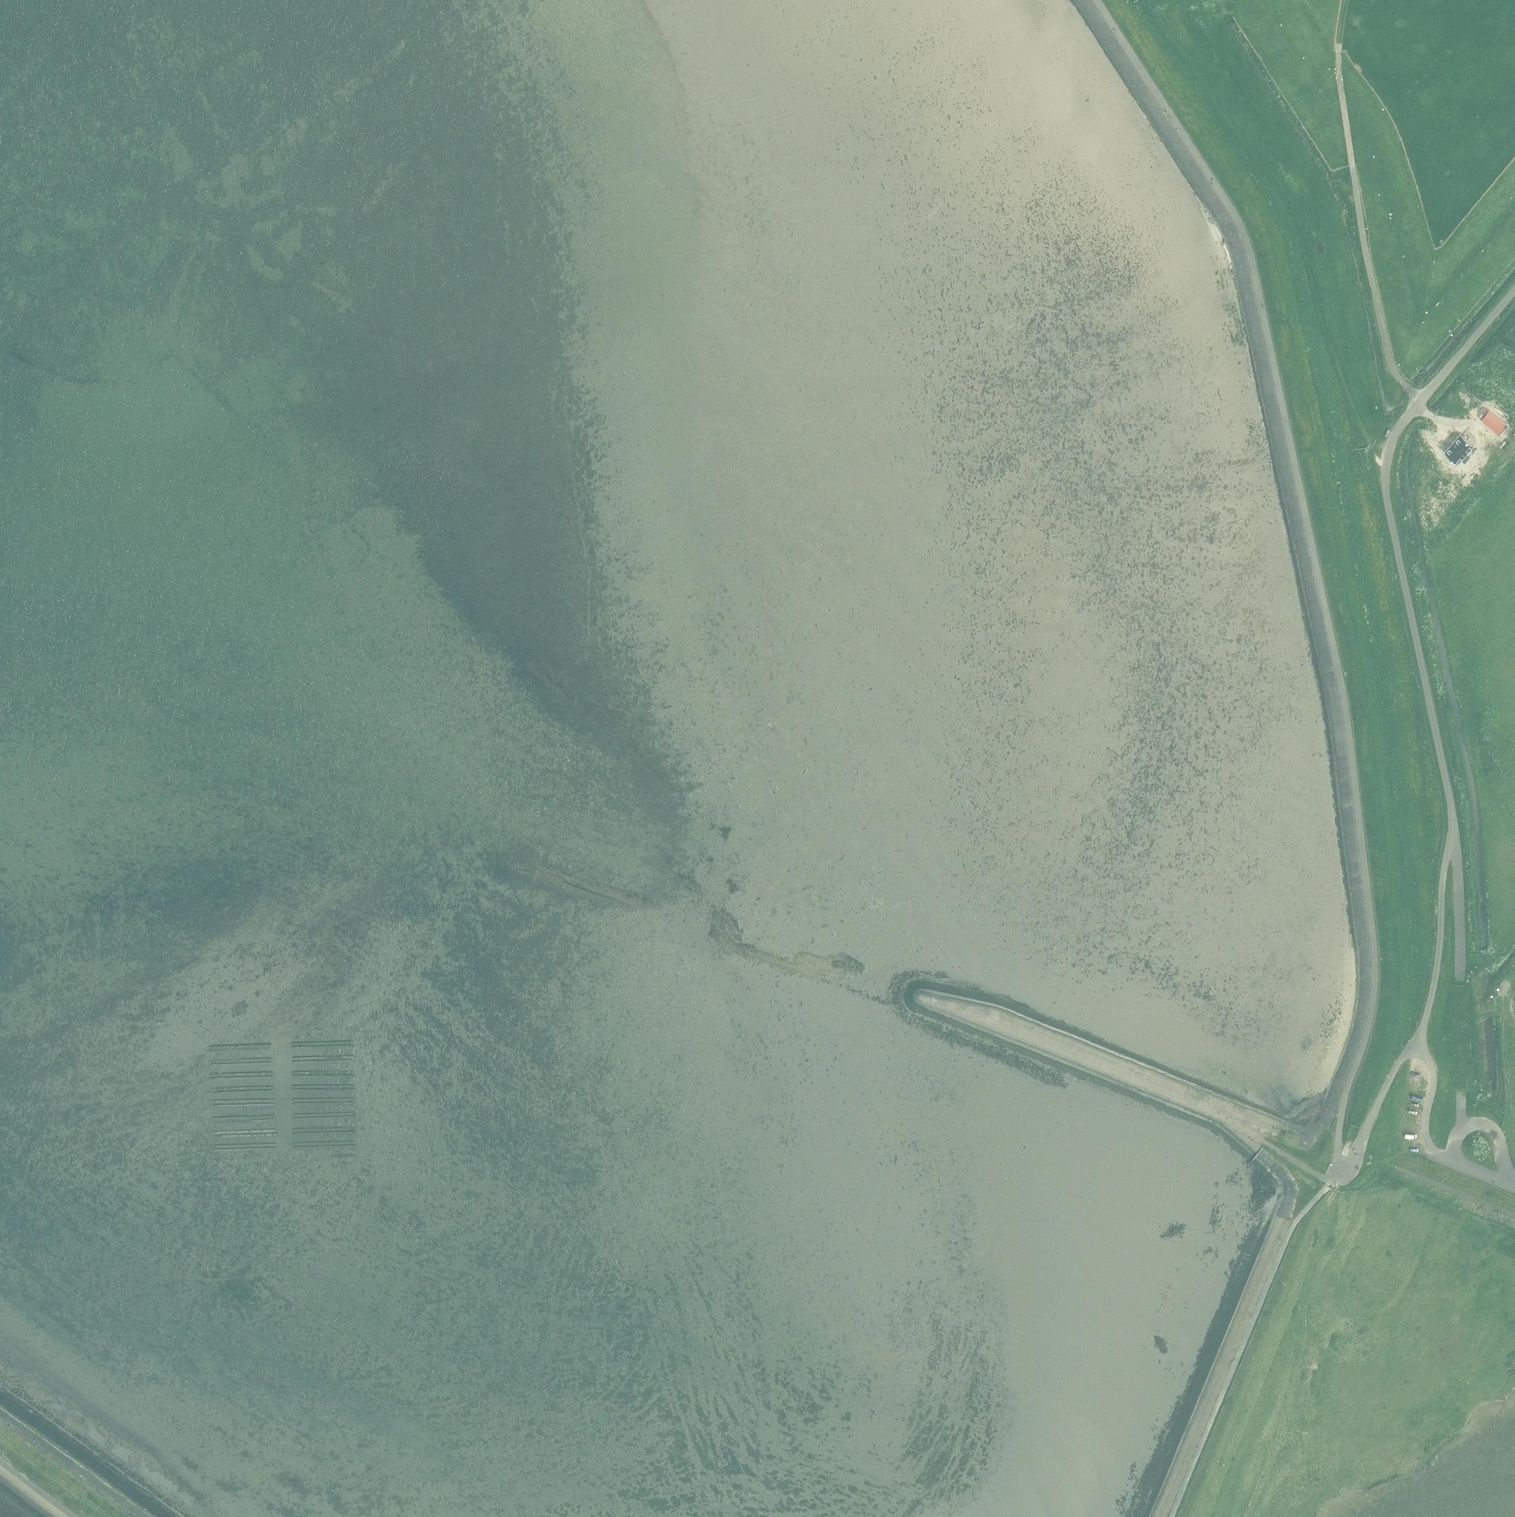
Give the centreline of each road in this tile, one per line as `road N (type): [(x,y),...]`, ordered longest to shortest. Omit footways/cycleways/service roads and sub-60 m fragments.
road 1 (unclassified): [(1457,984),(1453,812),(1387,510),(1386,464),(1391,440),(1419,398),(1514,287)]
road 2 (unclassified): [(1462,1166),(1441,1157),(1425,1136),(1434,1080),(1422,1040)]

